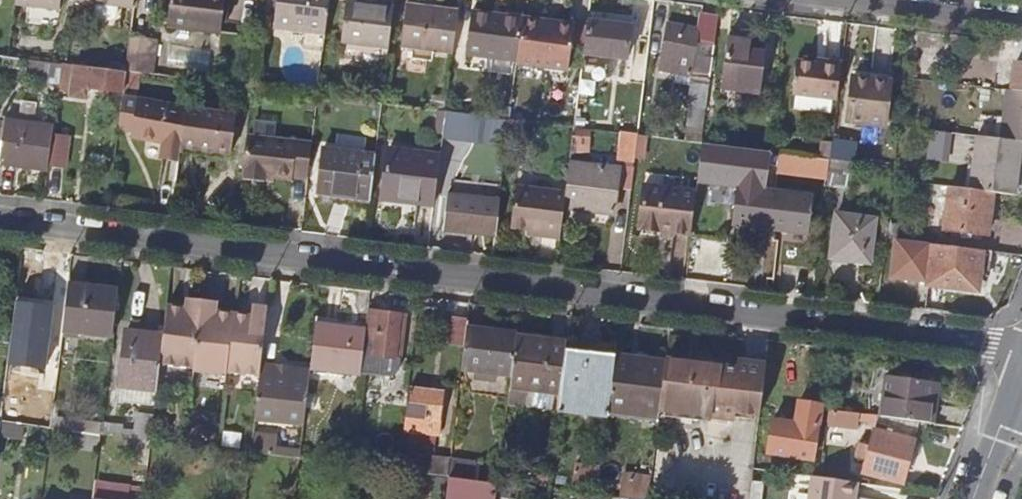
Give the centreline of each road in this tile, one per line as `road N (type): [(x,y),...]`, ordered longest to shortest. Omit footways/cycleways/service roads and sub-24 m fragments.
road 1 (residential): [(1021,352),(0,223)]
road 2 (residential): [(844,0),(1021,22)]

